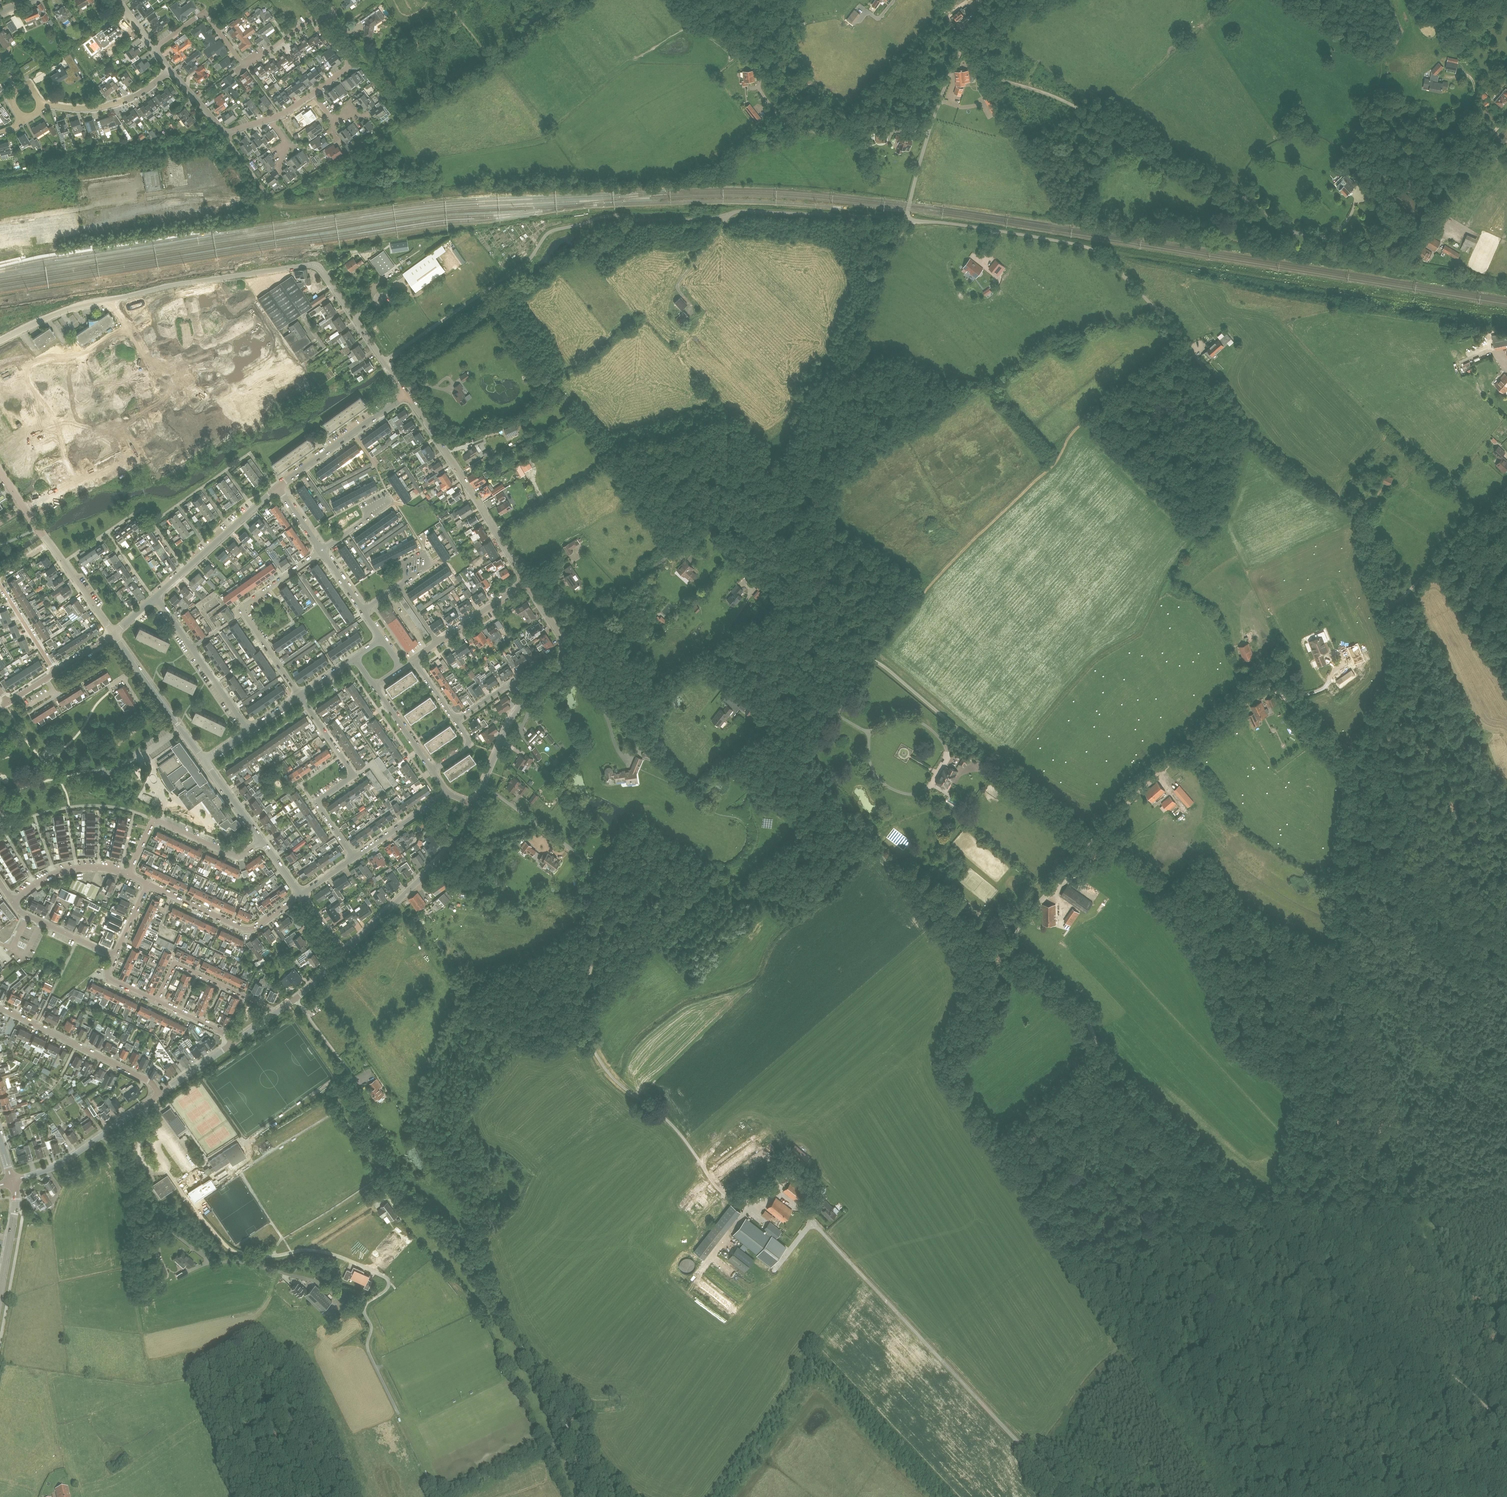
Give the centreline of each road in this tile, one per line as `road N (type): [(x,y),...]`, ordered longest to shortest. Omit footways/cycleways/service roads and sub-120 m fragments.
road 1 (unclassified): [(1503,1425),(1139,1096),(1105,1059),(1083,1006),(1010,947),(1052,886),(1094,845)]
road 2 (unclassified): [(1506,118),(1409,250),(1395,257),(1297,233),(1252,203),(1157,169),(1077,107),(985,73),(962,45)]
road 3 (unclassified): [(1388,606),(1370,527),(1358,510),(1285,468),(1107,259),(1071,244),(908,217)]
road 4 (unclassified): [(1094,845),(869,658),(724,654),(634,704),(604,692),(564,653)]
road 5 (unclassified): [(384,361),(521,266),(554,230),(608,217),(698,220),(739,211),(908,217)]
road 6 (unclassified): [(1094,845),(1141,789),(1255,689),(1278,693),(1359,779),(1396,676),(1388,606)]
road 7 (unclassified): [(399,1414),(367,1346),(364,1310),(386,1290),(385,1277),(319,1251),(233,1251),(163,1167)]
road 8 (track): [(722,1187),(671,1123),(618,1082),(596,1053),(588,1006),(605,911),(576,853)]
road 9 (unknown): [(0,371),(53,355),(84,356),(175,296),(319,267)]
road 10 (track): [(1087,422),(920,593),(869,658)]
road 11 (unclassified): [(284,1273),(208,1263),(140,1205),(103,1135)]
road 12 (track): [(745,52),(762,95),(790,131),(929,131)]
road 13 (unclassified): [(526,582),(407,395)]
road 14 (residential): [(321,22),(310,20),(245,67),(203,14),(155,48)]
road 15 (residential): [(300,696),(242,607),(321,551)]
road 16 (residential): [(355,858),(319,803),(352,771),(300,696)]
road 17 (unclassified): [(344,954),(447,853),(475,805)]
road 18 (residential): [(160,1094),(0,1009)]
road 19 (unclassified): [(908,217),(962,45)]
road 20 (residential): [(262,841),(235,856),(156,820),(128,875)]
road 21 (residential): [(301,895),(244,929),(148,884)]
road 22 (unclassified): [(1388,606),(1506,489)]
road 23 (residential): [(248,731),(156,597)]
road 24 (residential): [(278,488),(407,395)]
road 25 (unclassified): [(1361,1496),(1503,1425)]
road 26 (unclassified): [(483,786),(511,721),(564,653)]
road 27 (residential): [(205,761),(114,635)]
road 28 (residential): [(276,1013),(179,965),(157,1002)]
road 29 (residential): [(41,105),(109,106),(170,70)]
road 30 (residential): [(128,875),(67,871),(13,902)]

